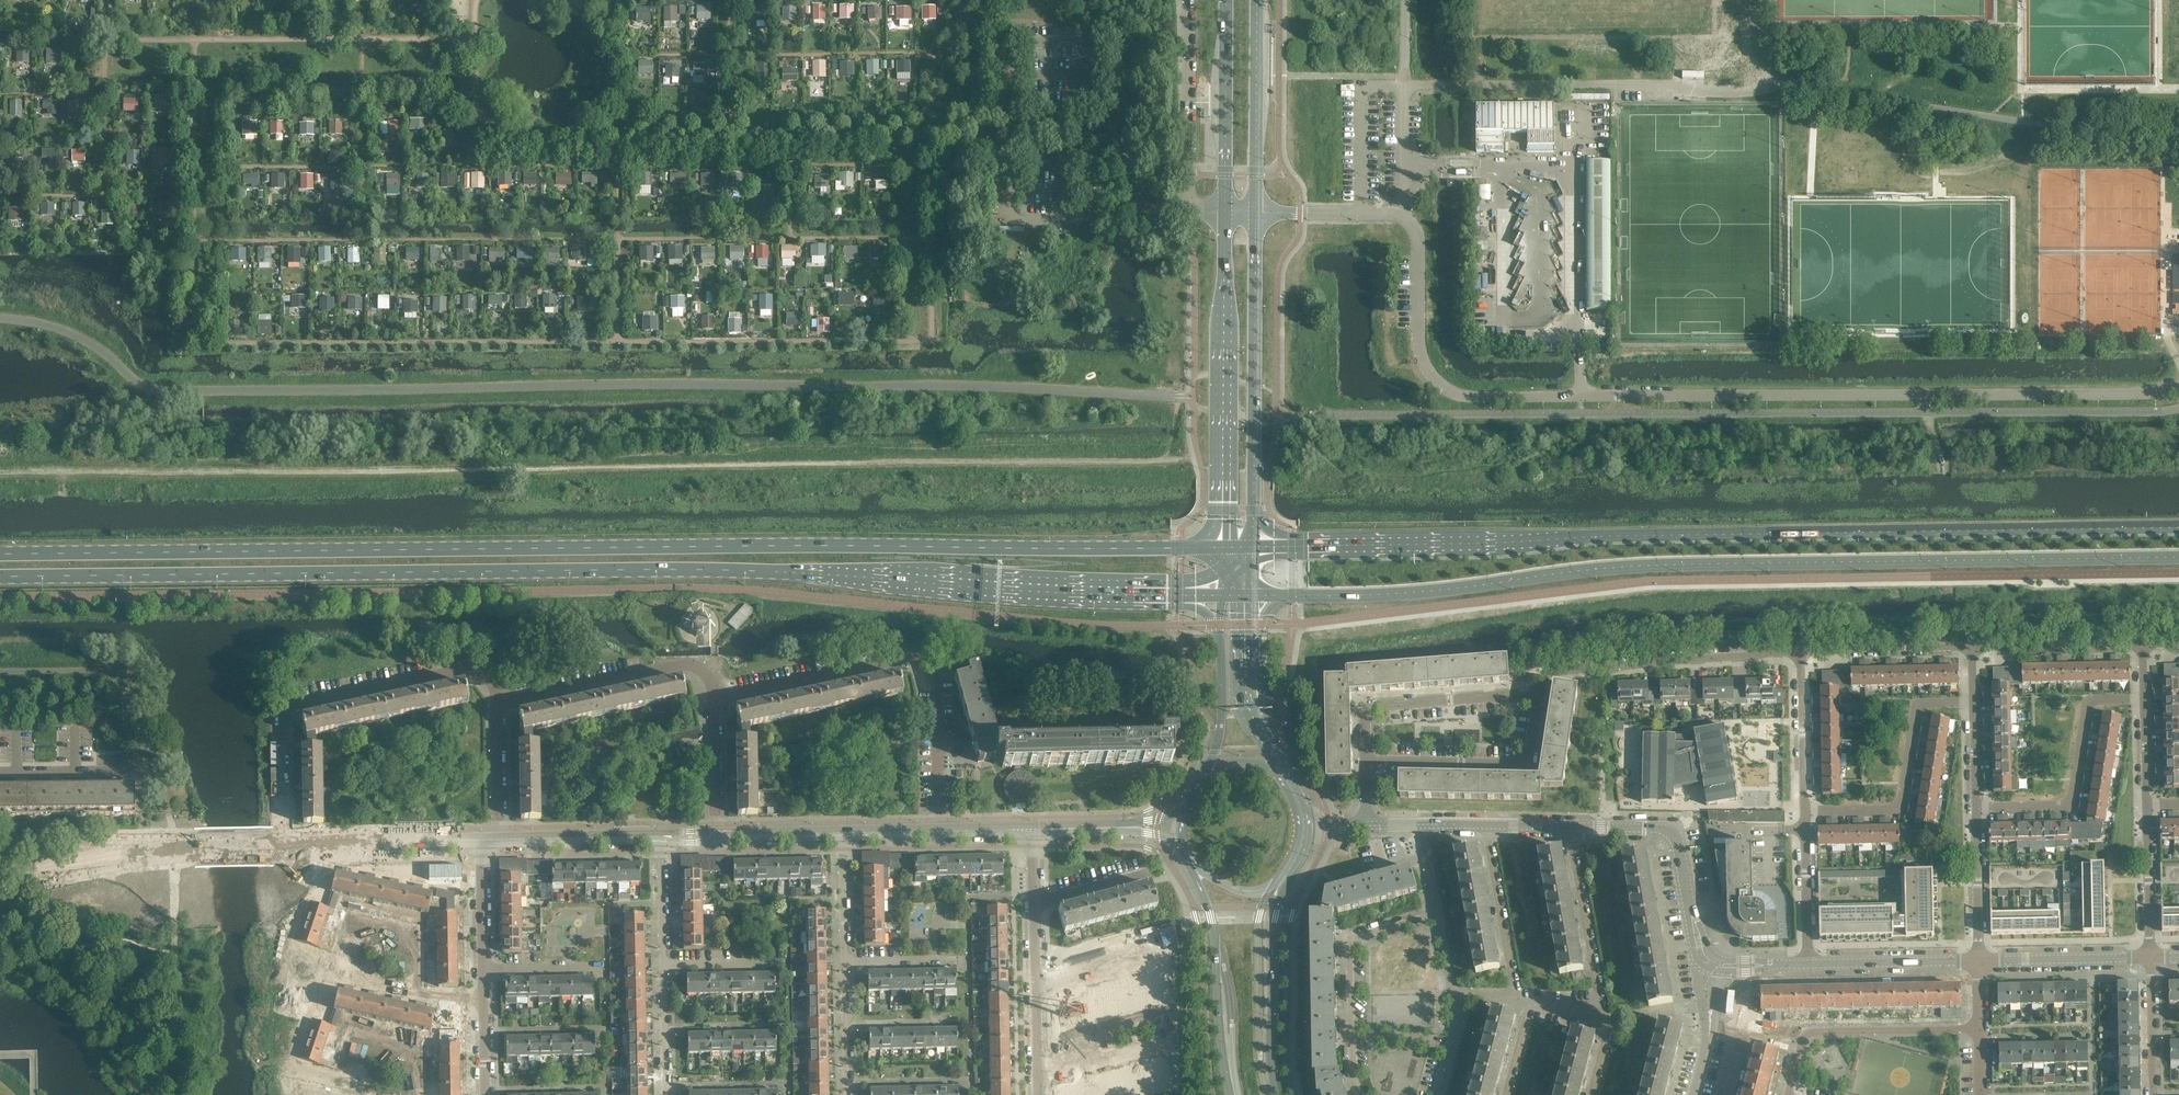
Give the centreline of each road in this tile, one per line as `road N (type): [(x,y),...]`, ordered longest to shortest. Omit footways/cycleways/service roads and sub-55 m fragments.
road 1 (primary): [(1224,547),(0,554)]
road 2 (primary): [(0,579),(731,570),(1221,595)]
road 3 (unclassified): [(2178,388),(1464,396),(1444,387),(1424,357),(1415,227),(1400,215),(1302,214)]
road 4 (primary): [(1252,595),(1458,589),(1685,566),(2178,557)]
road 5 (primary): [(2178,527),(1253,546)]
road 6 (residential): [(711,700),(925,659),(937,679),(941,832)]
road 7 (residential): [(284,846),(284,721),(292,709),(469,670),(493,678),(497,703)]
road 8 (secondary): [(1227,213),(1224,547)]
road 9 (secondary): [(1253,546),(1258,213)]
road 10 (tertiary): [(0,878),(153,850),(284,846)]
road 11 (residential): [(1538,693),(1545,670),(1801,646)]
road 12 (residential): [(1975,808),(2070,805),(2089,702),(2144,699)]
road 13 (residential): [(1806,810),(1898,809),(1919,704),(1973,702)]
road 14 (residential): [(1360,1094),(1348,938),(1437,914)]
road 15 (secondary): [(1185,860),(1211,918),(1231,1094)]
road 16 (residential): [(497,703),(687,666),(704,675),(711,700)]
road 17 (residential): [(1980,1028),(1812,1031),(1788,1094)]
road 18 (residential): [(1365,761),(1527,763),(1538,693)]
road 19 (residential): [(1365,761),(1365,713),(1375,704),(1538,693)]
road 20 (secondary): [(1276,1094),(1272,944),(1284,881)]
road 21 (secondary): [(1228,0),(1227,213)]
road 22 (secondary): [(1258,213),(1259,0)]
road 23 (tertiary): [(480,841),(284,846)]
road 24 (residential): [(1602,1013),(1568,827)]
road 25 (residential): [(484,1006),(323,974),(307,963)]
road 26 (residential): [(1568,827),(1669,829),(1691,906)]
road 27 (secondary): [(1280,769),(1251,703),(1252,595)]
road 28 (residential): [(1516,1004),(1484,827)]
road 29 (secondary): [(1221,595),(1221,728),(1207,769)]
road 30 (residential): [(2152,956),(1978,960)]
road 31 (residential): [(1801,646),(1972,642)]
road 32 (residential): [(1978,960),(1809,964)]
road 33 (residential): [(1972,642),(2141,640)]
road 34 (tertiary): [(495,841),(661,837)]
road 35 (residential): [(1806,810),(1801,646)]
road 36 (residential): [(1037,992),(1187,953)]
road 37 (residential): [(1039,1079),(1188,1038)]
road 38 (residential): [(1809,964),(1806,810)]
road 39 (residential): [(1975,808),(1978,960)]
road 40 (residential): [(0,771),(152,769)]
road 41 (residential): [(2152,956),(2150,805)]
road 42 (residential): [(495,841),(497,703)]
road 43 (residential): [(2153,1094),(2152,956)]
road 44 (residential): [(715,837),(711,700)]
road 45 (residential): [(850,1094),(847,963)]
road 46 (residential): [(847,963),(843,834)]
road 47 (residential): [(665,1094),(663,965)]
road 48 (tertiary): [(843,834),(715,837)]
road 49 (residential): [(663,965),(661,837)]
road 50 (tertiary): [(484,968),(480,841)]
road 51 (residential): [(663,965),(789,963)]
road 52 (residential): [(484,968),(608,968)]
road 53 (residential): [(847,963),(970,960)]

